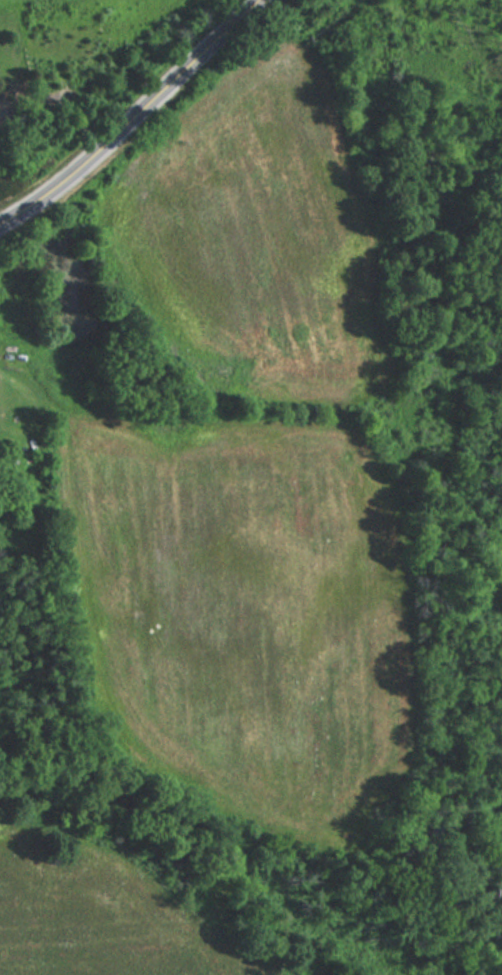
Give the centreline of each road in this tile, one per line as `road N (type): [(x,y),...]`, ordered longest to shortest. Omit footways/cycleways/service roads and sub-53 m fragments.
road 1 (secondary): [(257,0),(102,147),(0,222)]

